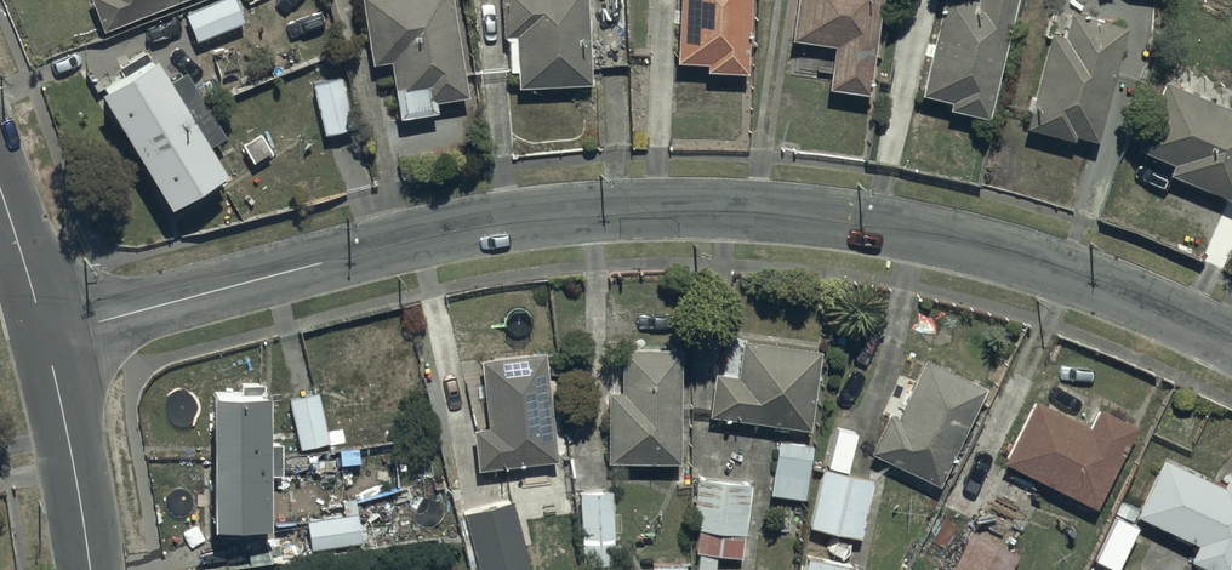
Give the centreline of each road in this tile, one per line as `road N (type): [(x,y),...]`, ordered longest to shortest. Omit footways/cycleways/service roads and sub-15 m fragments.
road 1 (residential): [(46,335),(488,217),(716,205),(937,234),(1152,302),(1231,339)]
road 2 (tertiary): [(46,335),(92,569)]
road 3 (tertiary): [(0,192),(46,335)]

